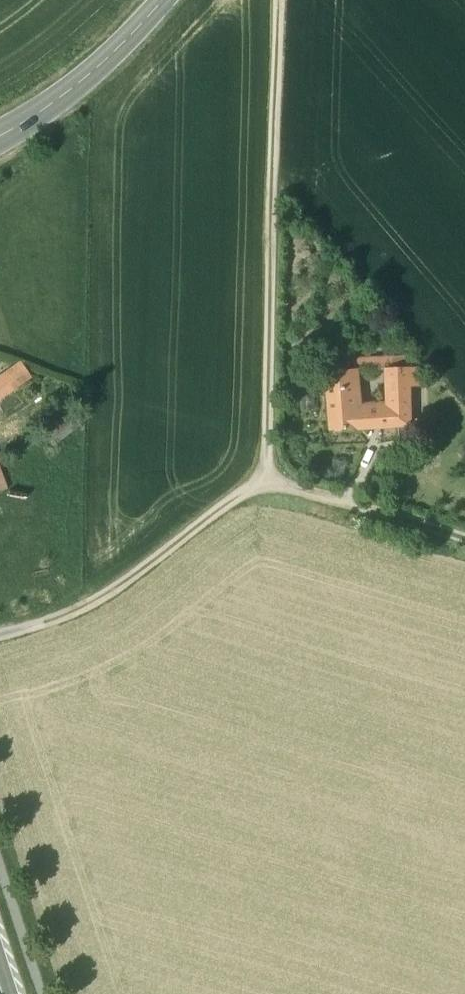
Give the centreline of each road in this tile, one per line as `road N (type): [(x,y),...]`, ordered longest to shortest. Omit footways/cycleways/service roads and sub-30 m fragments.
road 1 (track): [(271,477),(226,501),(98,599),(0,634)]
road 2 (tertiary): [(165,0),(83,81),(15,130)]

